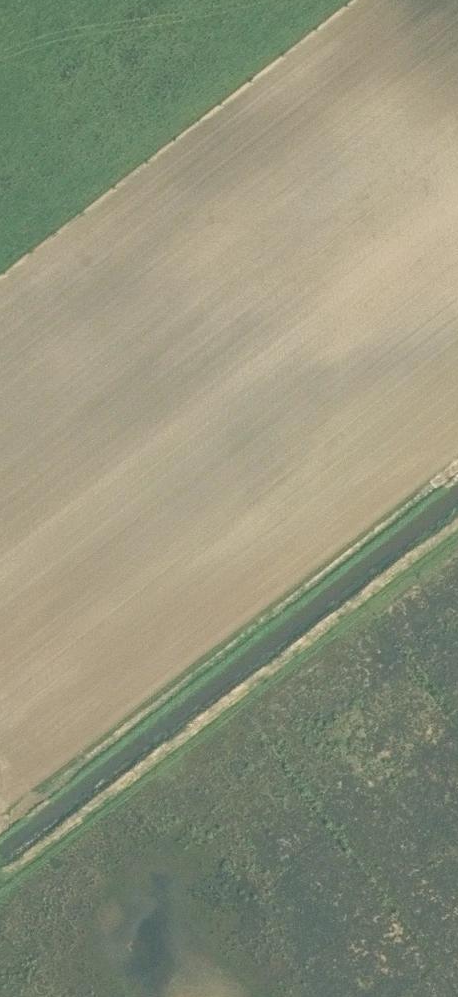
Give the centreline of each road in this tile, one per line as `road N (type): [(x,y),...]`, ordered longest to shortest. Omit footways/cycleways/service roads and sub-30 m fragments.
road 1 (track): [(0,826),(457,468)]

